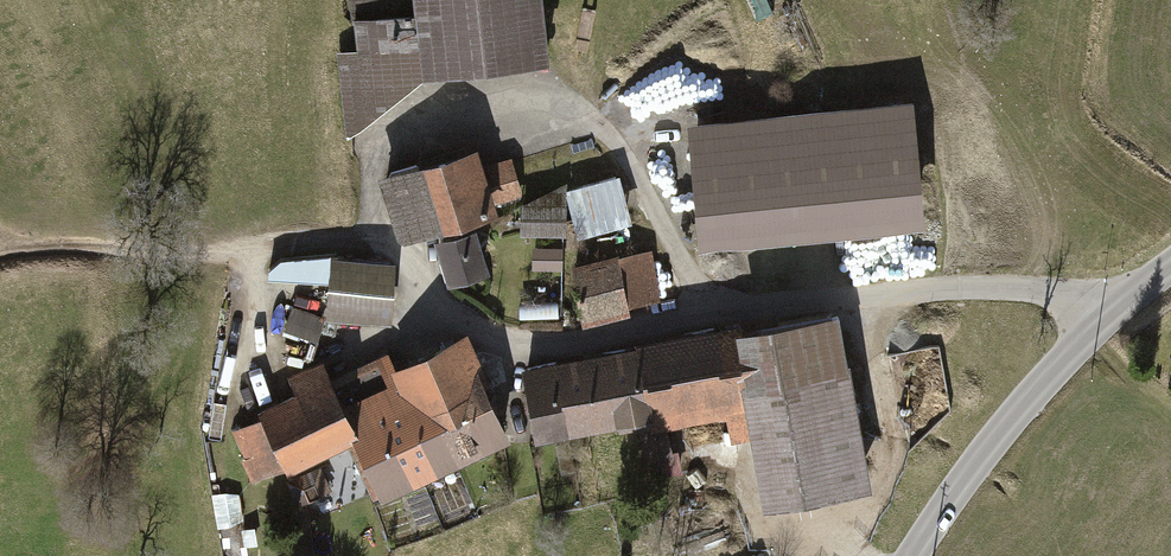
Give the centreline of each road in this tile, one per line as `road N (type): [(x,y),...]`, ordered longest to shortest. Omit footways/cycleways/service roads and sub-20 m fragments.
road 1 (residential): [(1104,324),(1063,296),(878,295),(708,312),(532,348),(487,337),(438,305),(398,251),(343,243),(250,253)]
road 2 (tertiary): [(1104,324),(997,444),(917,555)]
road 3 (track): [(250,253),(0,256)]

